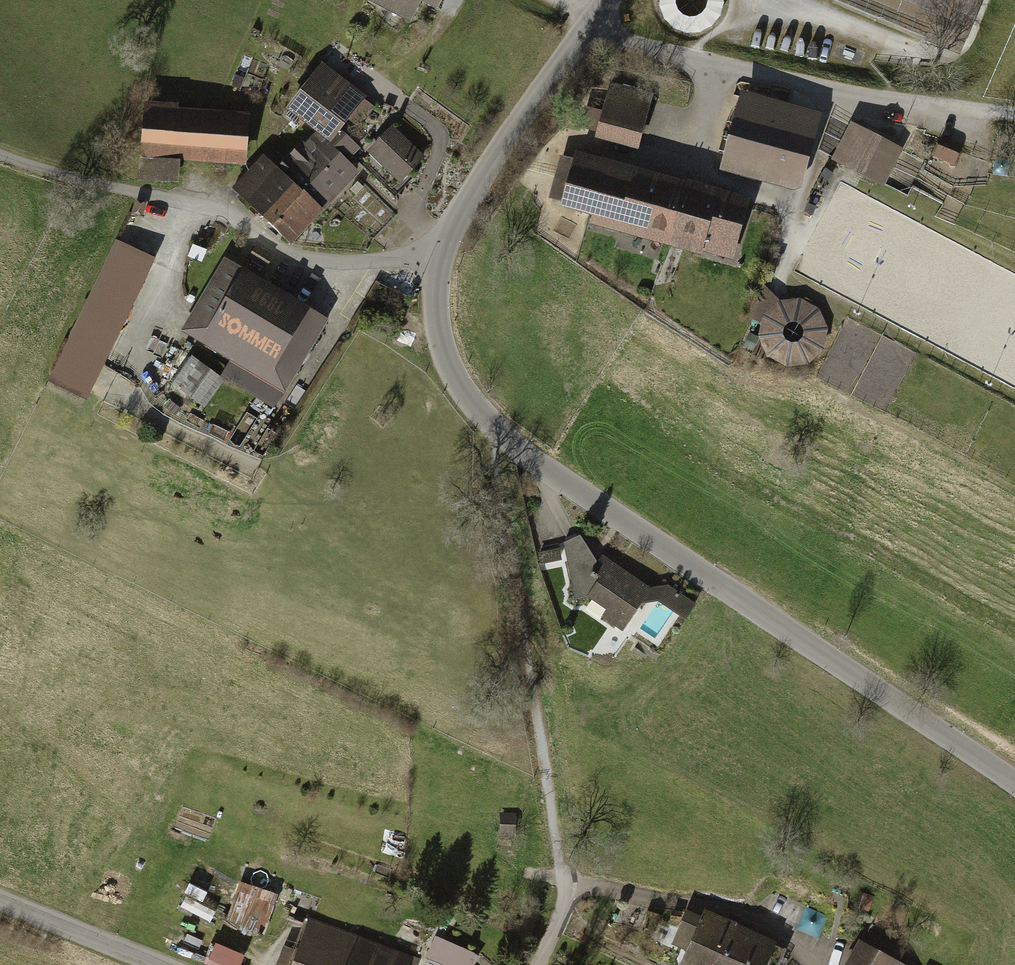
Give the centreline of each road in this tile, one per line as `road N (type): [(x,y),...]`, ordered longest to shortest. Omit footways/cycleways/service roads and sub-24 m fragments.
road 1 (unclassified): [(438,260),(435,320),(442,348),(491,429),(541,471),(1014,786)]
road 2 (track): [(491,429),(548,787),(572,857),(570,892)]
road 3 (unclassified): [(438,260),(287,259),(226,211),(92,184),(0,155)]
road 4 (track): [(589,27),(714,67),(866,99),(1014,114)]
road 5 (unclassified): [(609,0),(476,187),(438,260)]
road 6 (unclassified): [(148,964),(0,906)]

